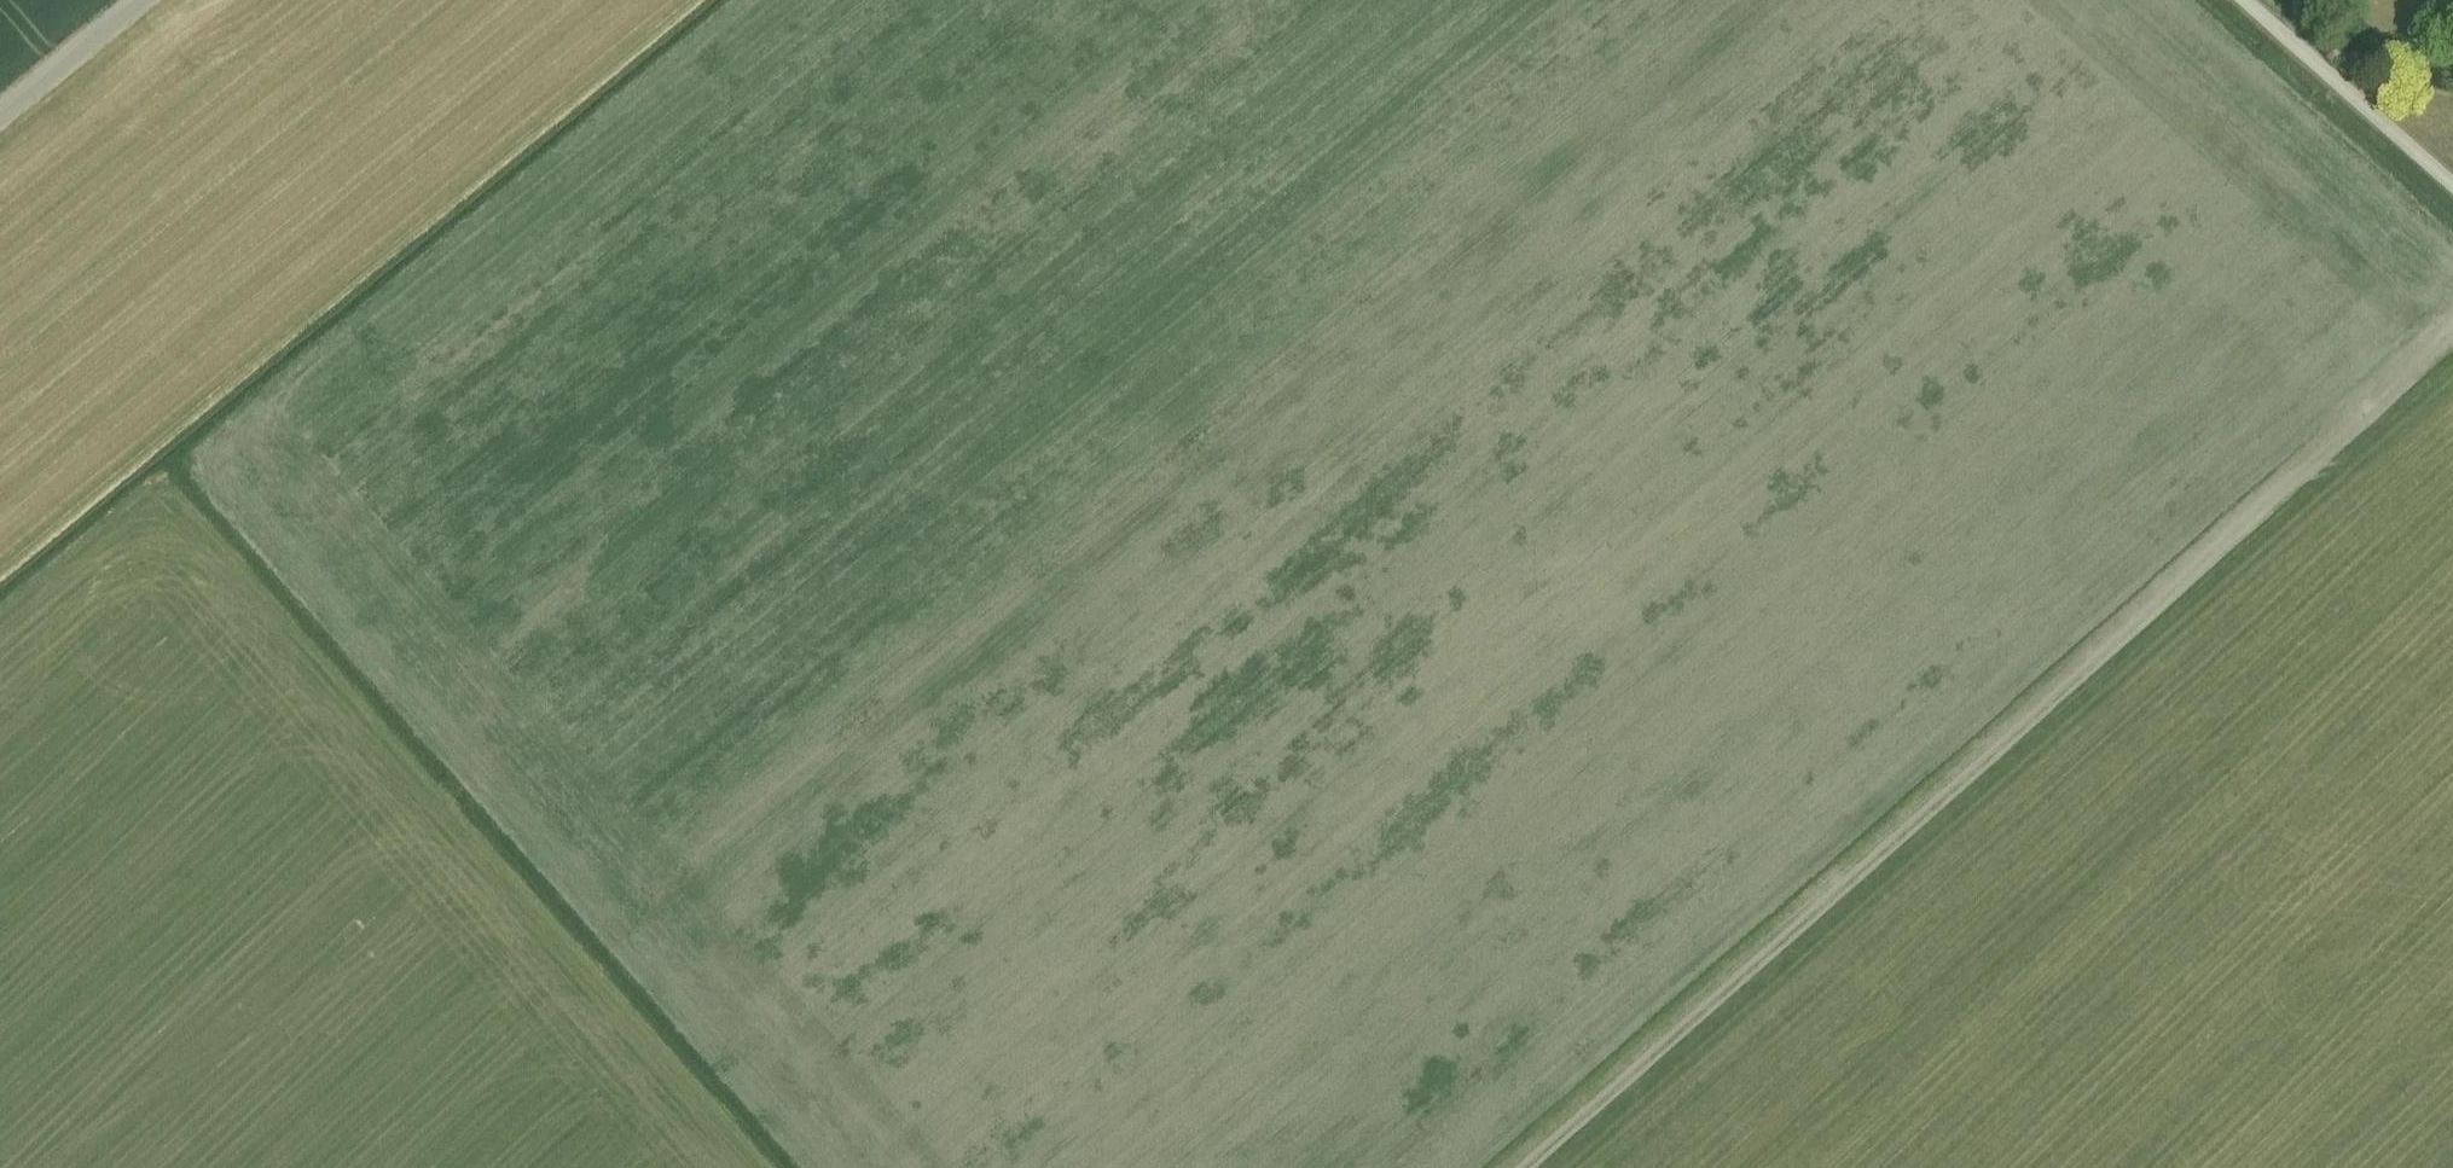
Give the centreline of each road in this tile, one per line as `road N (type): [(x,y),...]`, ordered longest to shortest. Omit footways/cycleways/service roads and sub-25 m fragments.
road 1 (unclassified): [(2452,184),(2245,0)]
road 2 (unclassified): [(0,120),(147,0)]

